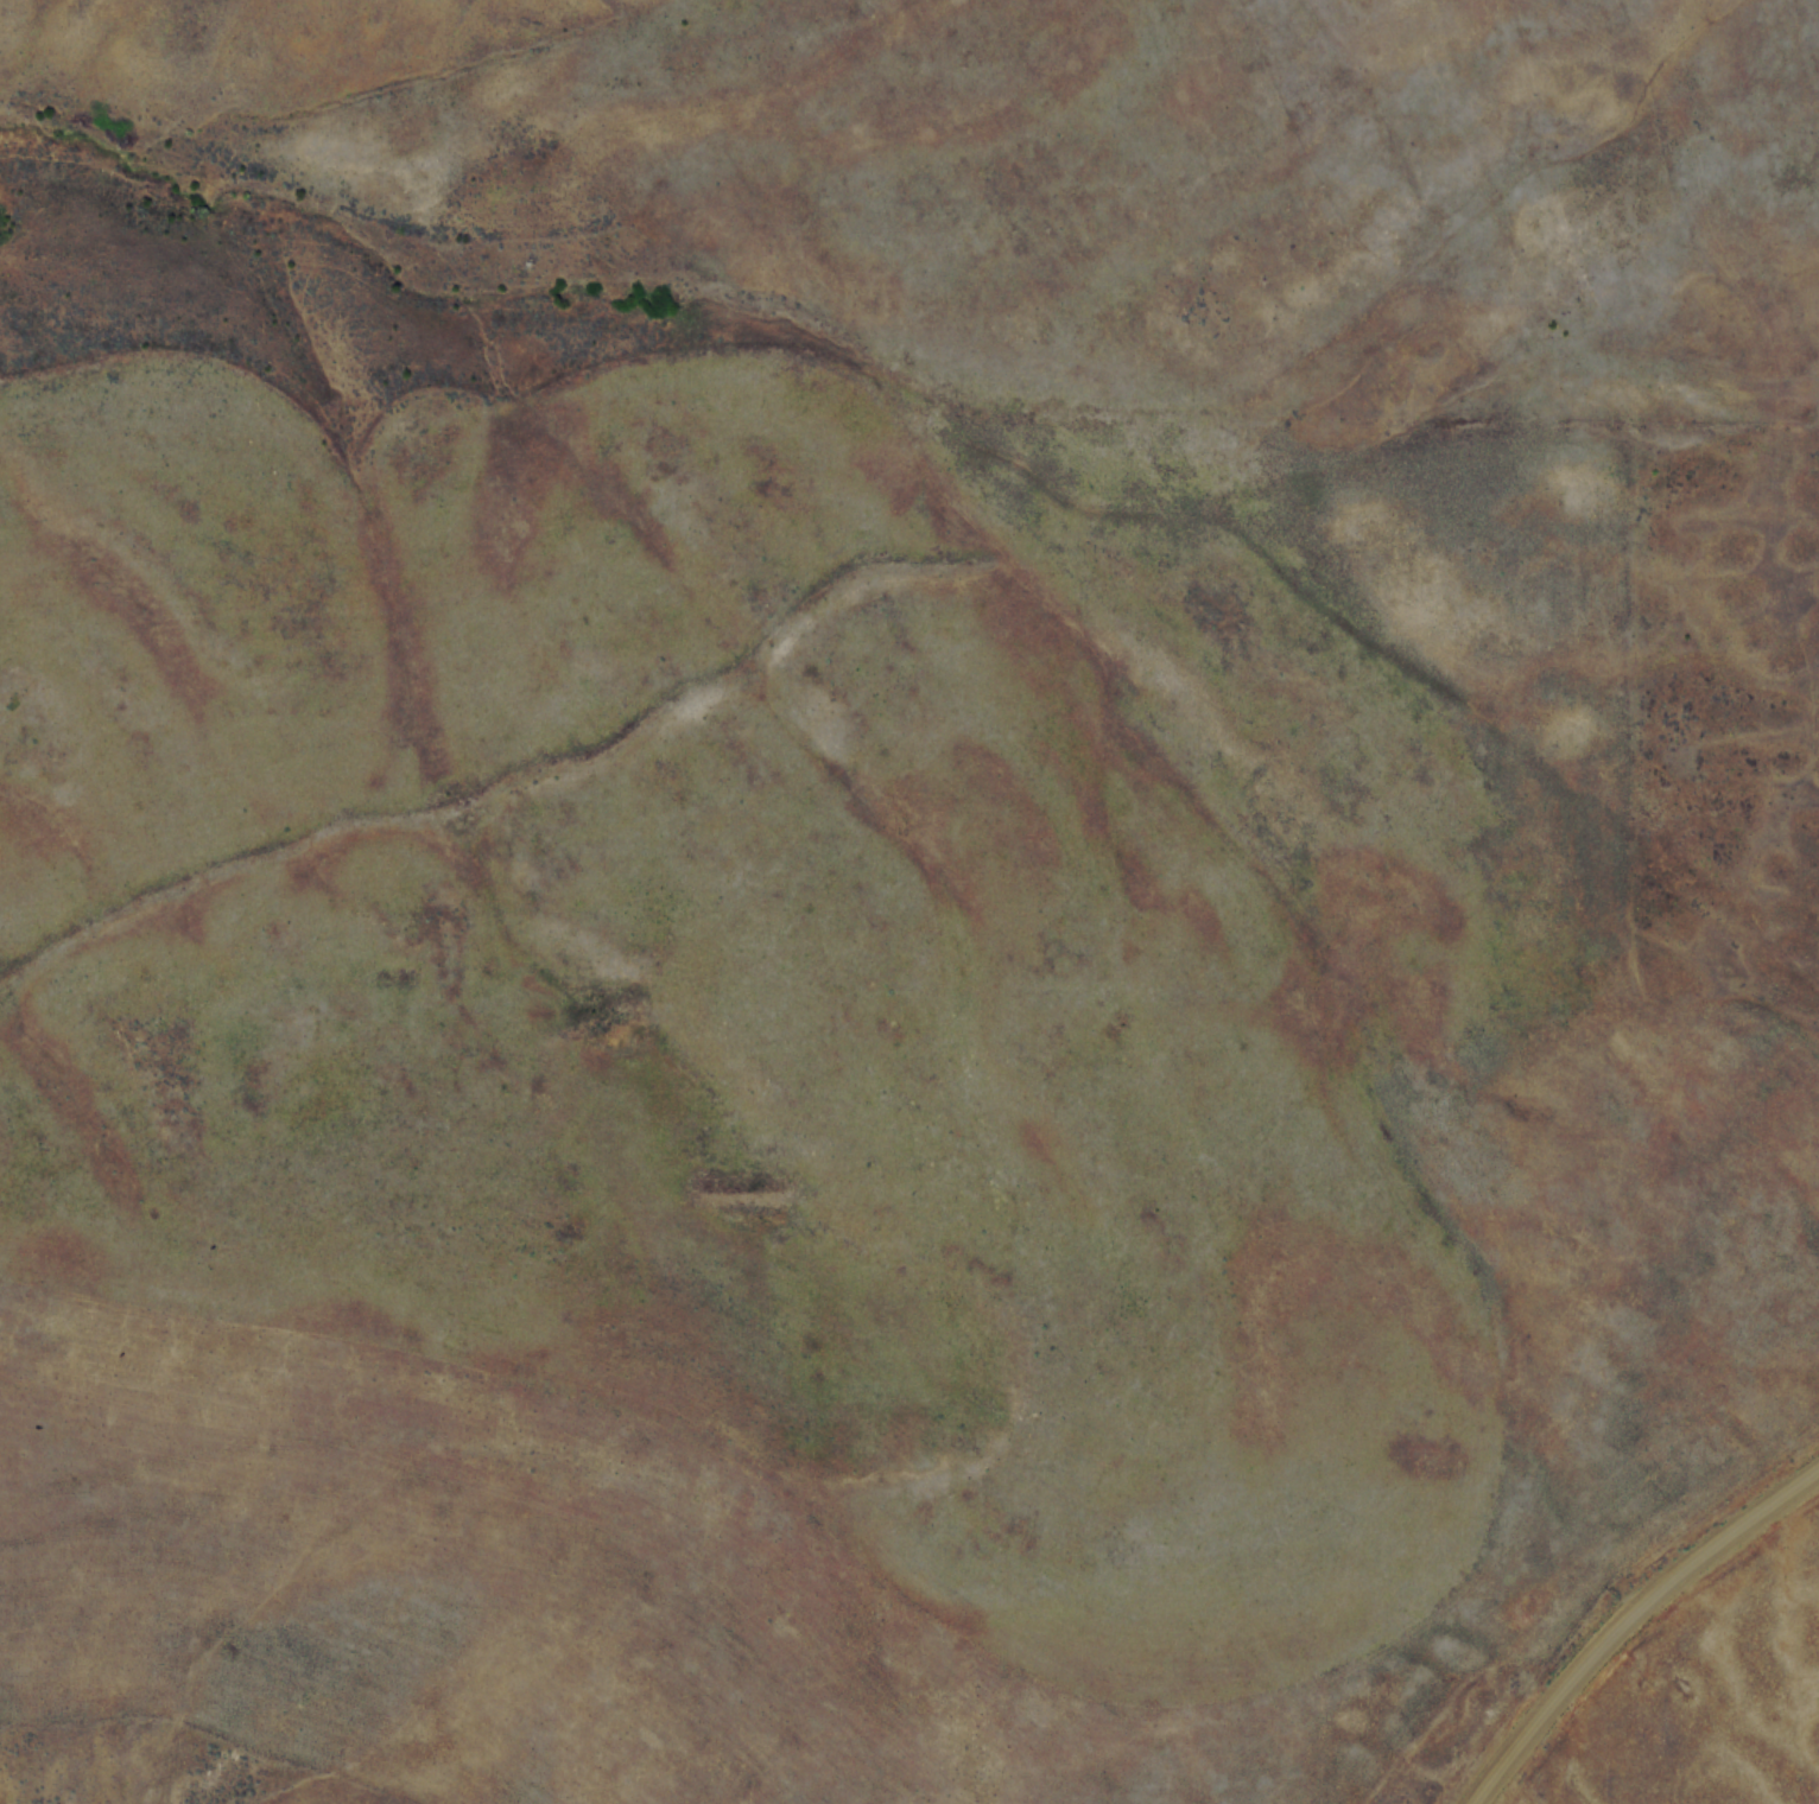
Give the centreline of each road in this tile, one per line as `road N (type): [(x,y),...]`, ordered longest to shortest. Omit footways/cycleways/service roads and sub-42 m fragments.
road 1 (residential): [(1472,1803),(1548,1702),(1652,1592),(1818,1468)]

